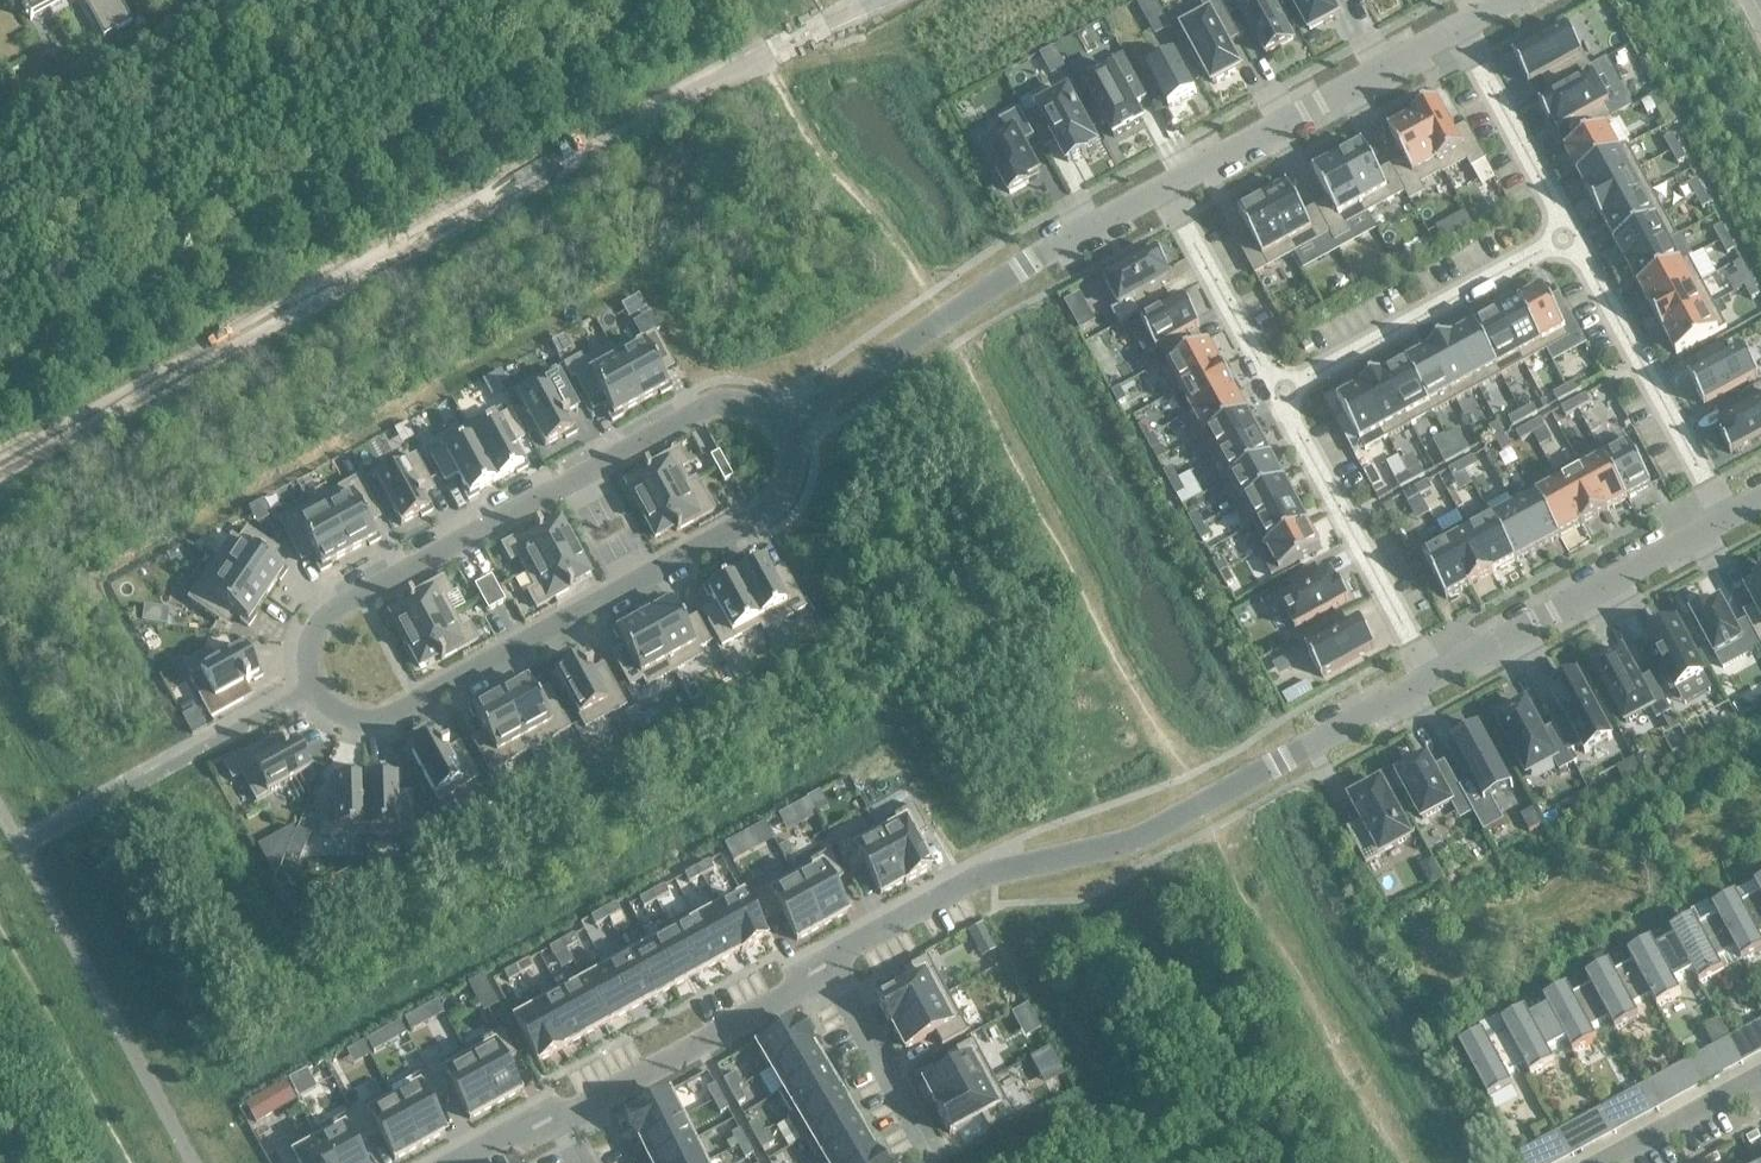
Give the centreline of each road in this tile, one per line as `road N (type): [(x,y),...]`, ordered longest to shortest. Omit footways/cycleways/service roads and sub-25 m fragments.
road 1 (residential): [(791,421),(739,397),(703,407),(351,601),(316,625),(306,662),(313,689),(334,708),(369,719),(407,706),(772,507),(792,463)]
road 2 (residential): [(791,421),(1025,262),(1166,188)]
road 3 (residential): [(826,966),(848,941),(970,876),(1112,850),(1201,801)]
road 4 (residential): [(1571,229),(1276,394)]
road 5 (unclassified): [(1719,516),(1427,674)]
road 6 (residential): [(1166,188),(1458,30)]
road 7 (residential): [(1719,516),(1571,229)]
road 8 (residential): [(1427,674),(1276,394)]
road 9 (residential): [(550,1116),(580,1107),(826,966)]
road 10 (unclassified): [(1427,674),(1201,801)]
road 11 (residential): [(1276,394),(1166,188)]
road 12 (residential): [(1571,229),(1458,30)]
road 13 (residential): [(826,966),(931,1152)]
road 14 (unclassified): [(1760,1076),(1602,1162)]

